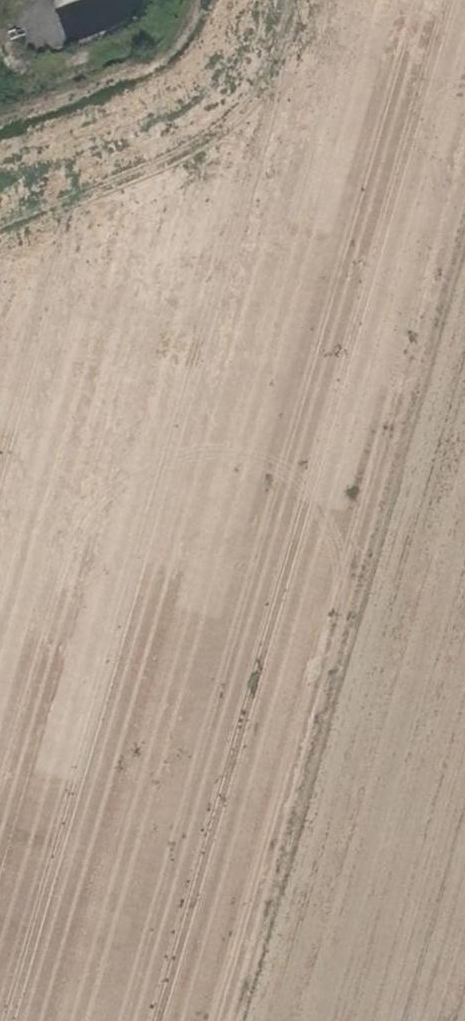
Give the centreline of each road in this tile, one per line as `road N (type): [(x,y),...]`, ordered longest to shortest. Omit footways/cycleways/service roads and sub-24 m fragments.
road 1 (track): [(193,0),(186,28),(154,59),(0,124)]

